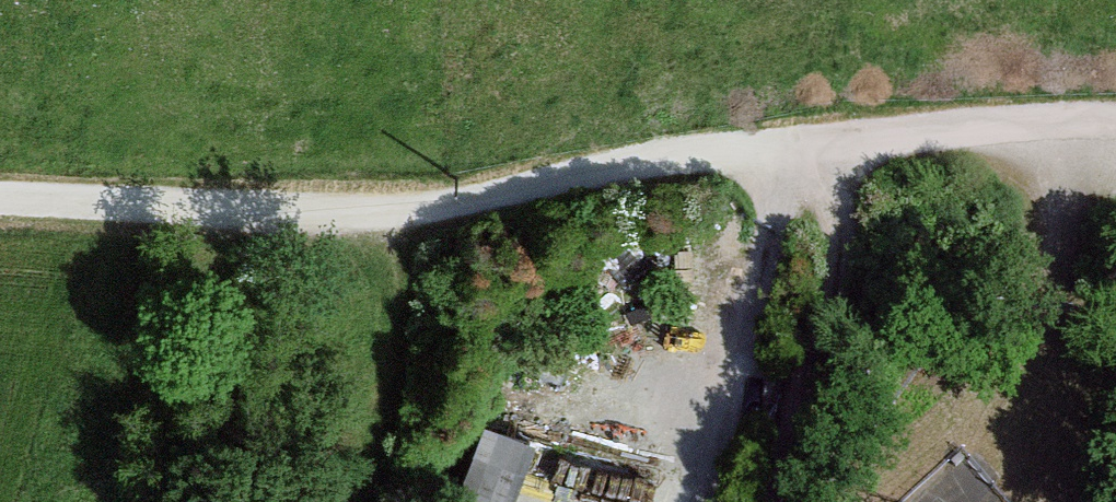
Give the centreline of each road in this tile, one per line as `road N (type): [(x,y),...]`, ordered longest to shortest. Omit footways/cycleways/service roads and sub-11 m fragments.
road 1 (track): [(0,197),(398,207),(953,132),(1115,144)]
road 2 (track): [(805,149),(833,192),(844,247),(779,501)]
road 3 (track): [(1077,139),(1046,462)]
road 4 (track): [(398,207),(405,324),(389,392),(343,501)]

